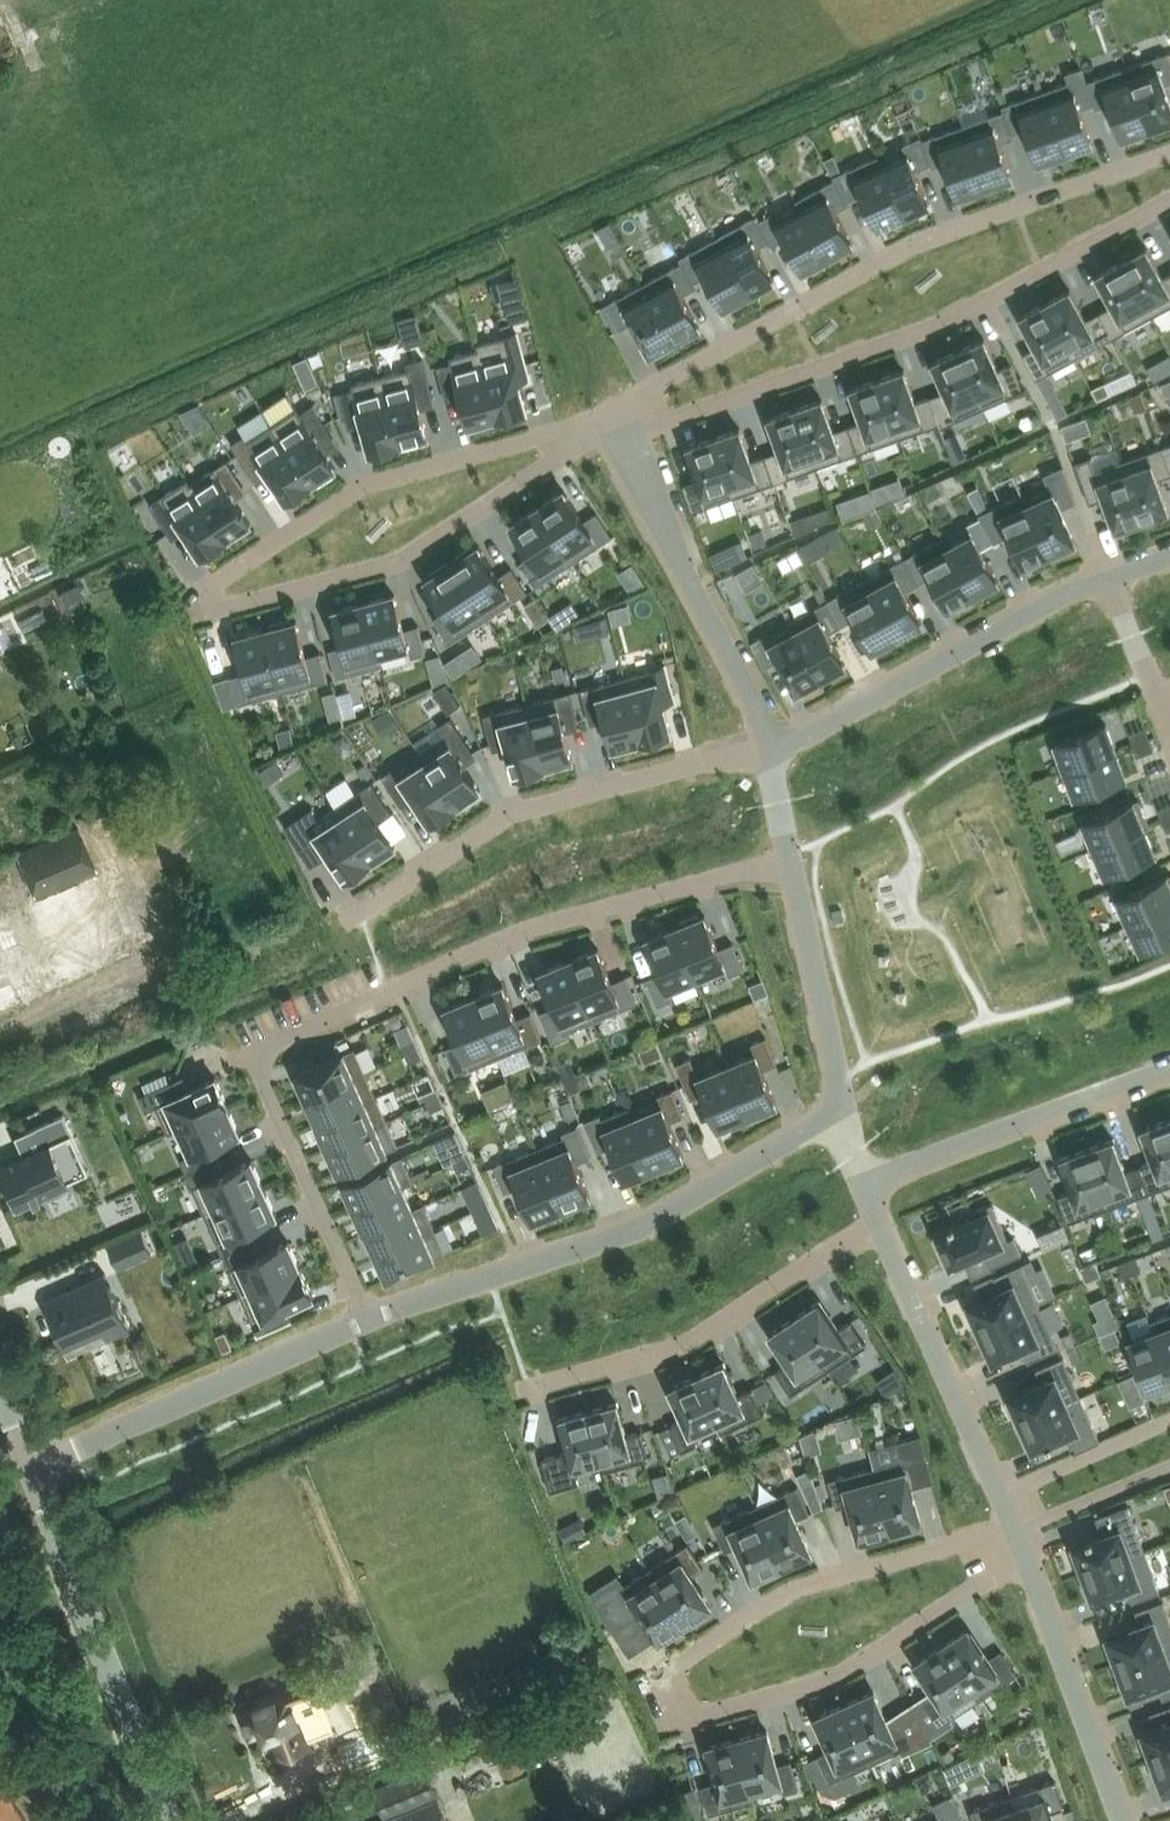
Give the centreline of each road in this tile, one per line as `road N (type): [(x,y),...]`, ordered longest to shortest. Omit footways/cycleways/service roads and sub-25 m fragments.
road 1 (residential): [(793,865),(538,931),(266,1053),(265,1077),(378,1318)]
road 2 (residential): [(1016,1528),(791,1589),(665,1675),(687,1720),(836,1679),(1024,1556)]
road 3 (residential): [(610,423),(373,484),(208,590),(218,609),(405,563)]
road 4 (residential): [(610,423),(649,387),(916,242),(1169,150)]
road 5 (residential): [(610,423),(674,421),(954,320),(1169,200)]
road 6 (residential): [(378,1318),(654,1225),(837,1122)]
road 7 (residential): [(779,748),(523,809),(357,913)]
road 8 (residential): [(526,1387),(684,1345),(876,1226)]
road 9 (unclassified): [(172,1820),(32,1469)]
road 10 (residential): [(32,1469),(378,1318)]
road 11 (residential): [(1110,578),(1062,593),(779,748)]
road 12 (residential): [(779,748),(610,423)]
road 13 (residential): [(865,1179),(1169,1069)]
road 14 (residential): [(1001,1494),(876,1226)]
road 15 (residential): [(1121,1820),(1024,1556)]
road 16 (residential): [(837,1122),(838,1070),(793,865)]
road 17 (residential): [(405,563),(610,423)]
road 18 (residential): [(1001,1494),(1169,1421)]
road 19 (residential): [(1169,1466),(1016,1528)]
road 20 (residential): [(1110,578),(1169,727)]

